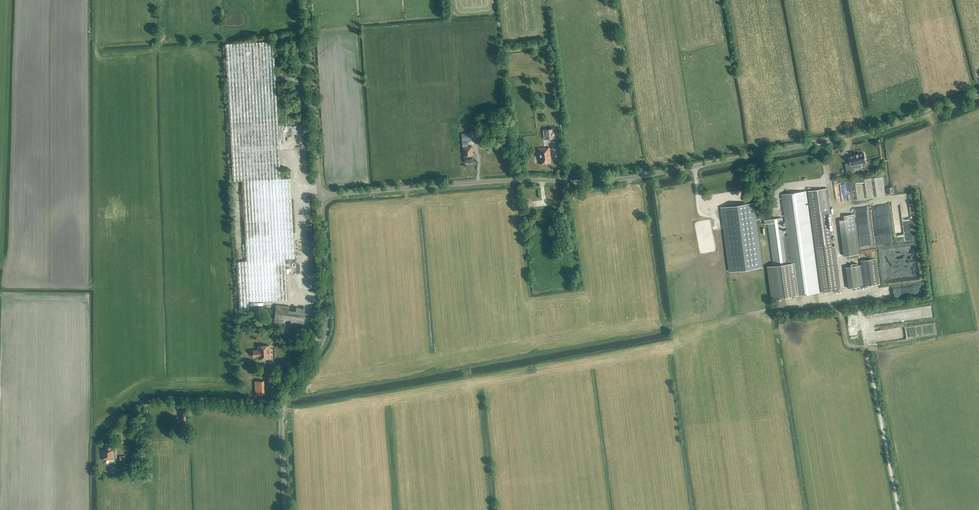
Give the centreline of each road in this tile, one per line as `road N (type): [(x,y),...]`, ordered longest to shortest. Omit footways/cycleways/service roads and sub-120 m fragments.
road 1 (unclassified): [(320,199),(639,177),(916,121),(978,94)]
road 2 (tertiary): [(284,415),(286,397),(326,334),(320,199)]
road 3 (tertiary): [(320,199),(307,0)]
road 4 (unclassified): [(284,415),(156,405)]

